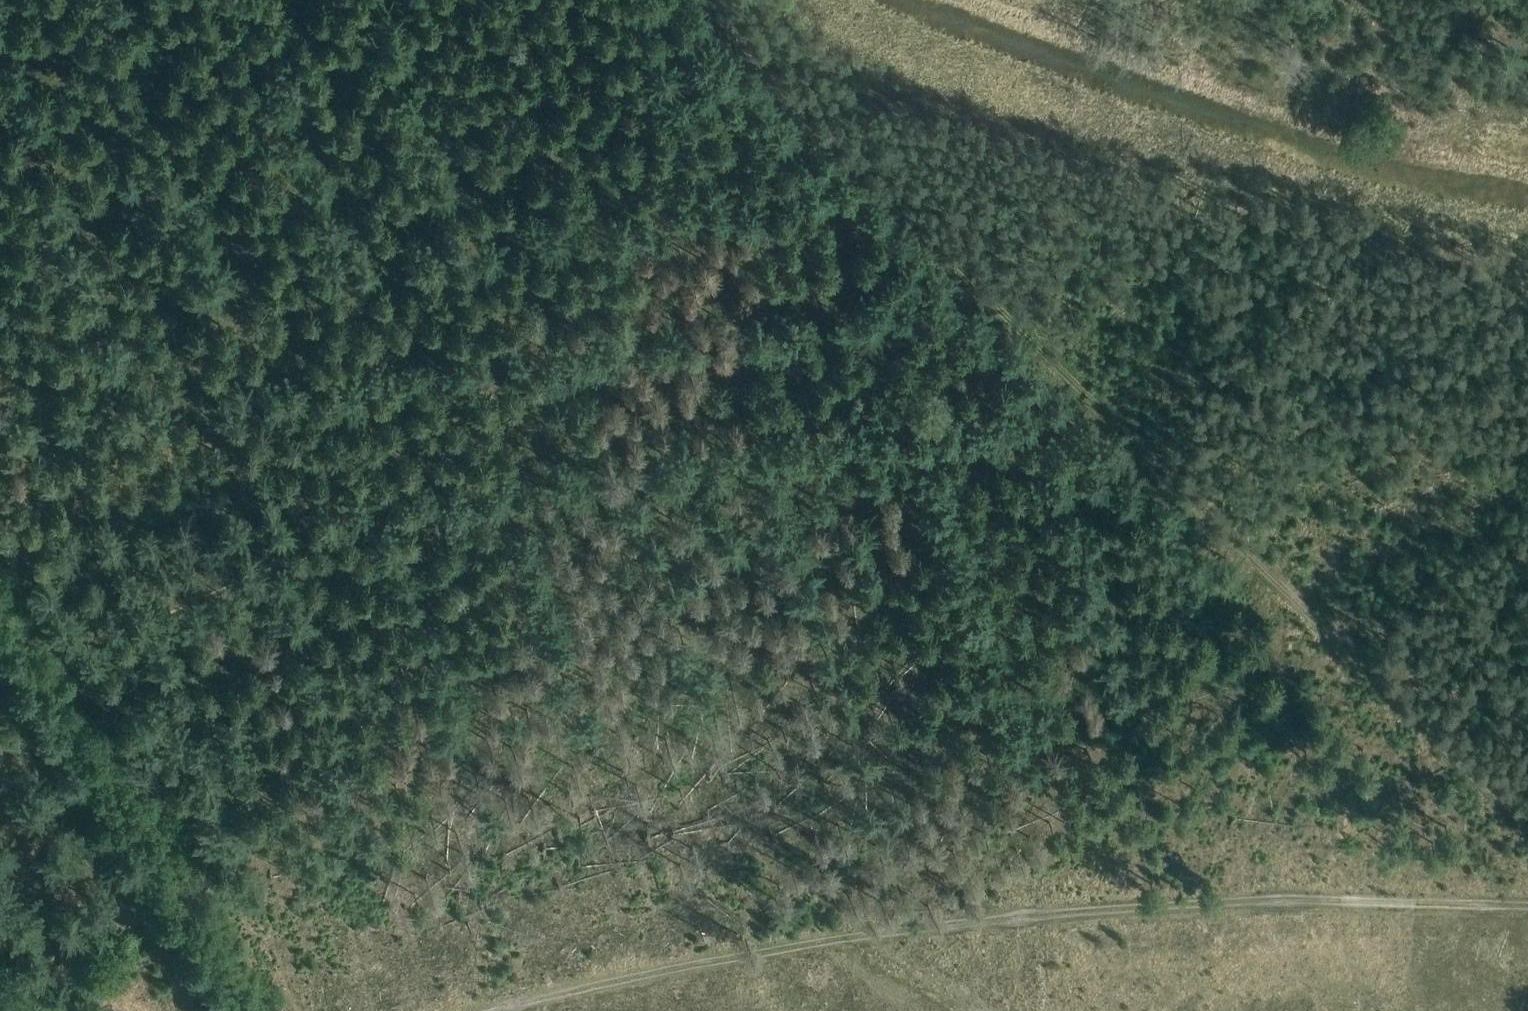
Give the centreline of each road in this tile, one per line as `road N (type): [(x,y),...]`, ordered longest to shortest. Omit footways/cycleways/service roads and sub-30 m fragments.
road 1 (track): [(1527,829),(770,83),(722,0)]
road 2 (track): [(497,1010),(753,954),(1109,910),(1275,900),(1527,903)]
road 3 (track): [(195,1010),(0,697)]

